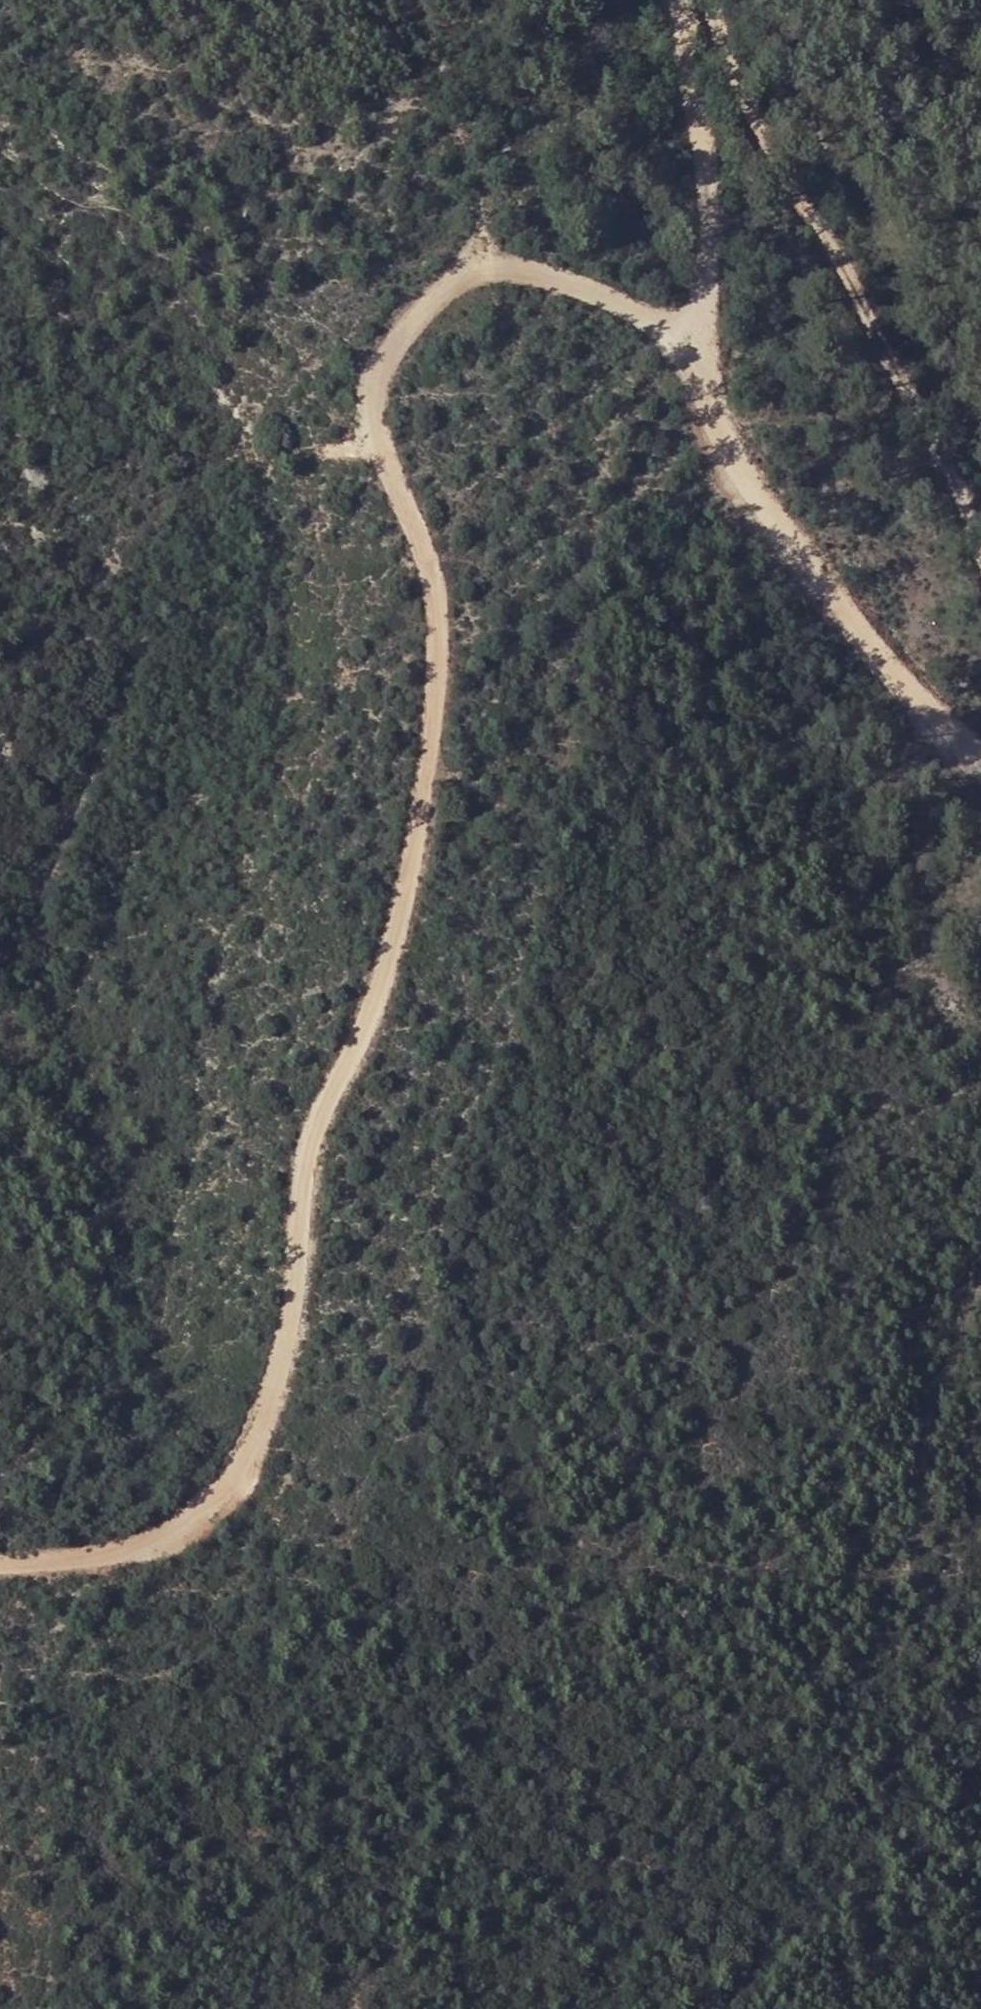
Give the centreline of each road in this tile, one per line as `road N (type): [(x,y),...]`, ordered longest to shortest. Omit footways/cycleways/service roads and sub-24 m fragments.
road 1 (track): [(0,1563),(132,1558),(154,1549),(210,1506),(252,1445),(292,1352),(303,1158),(378,1001),(428,770),(437,580),(424,530),(375,414),(374,391),(439,292),(481,268),(528,266),(675,325),(698,322),(716,278),(722,205),(685,0)]
road 2 (track): [(980,548),(951,472),(858,297),(784,183),(708,0)]
road 3 (track): [(675,325),(718,417),(809,565),(951,724),(980,745)]

